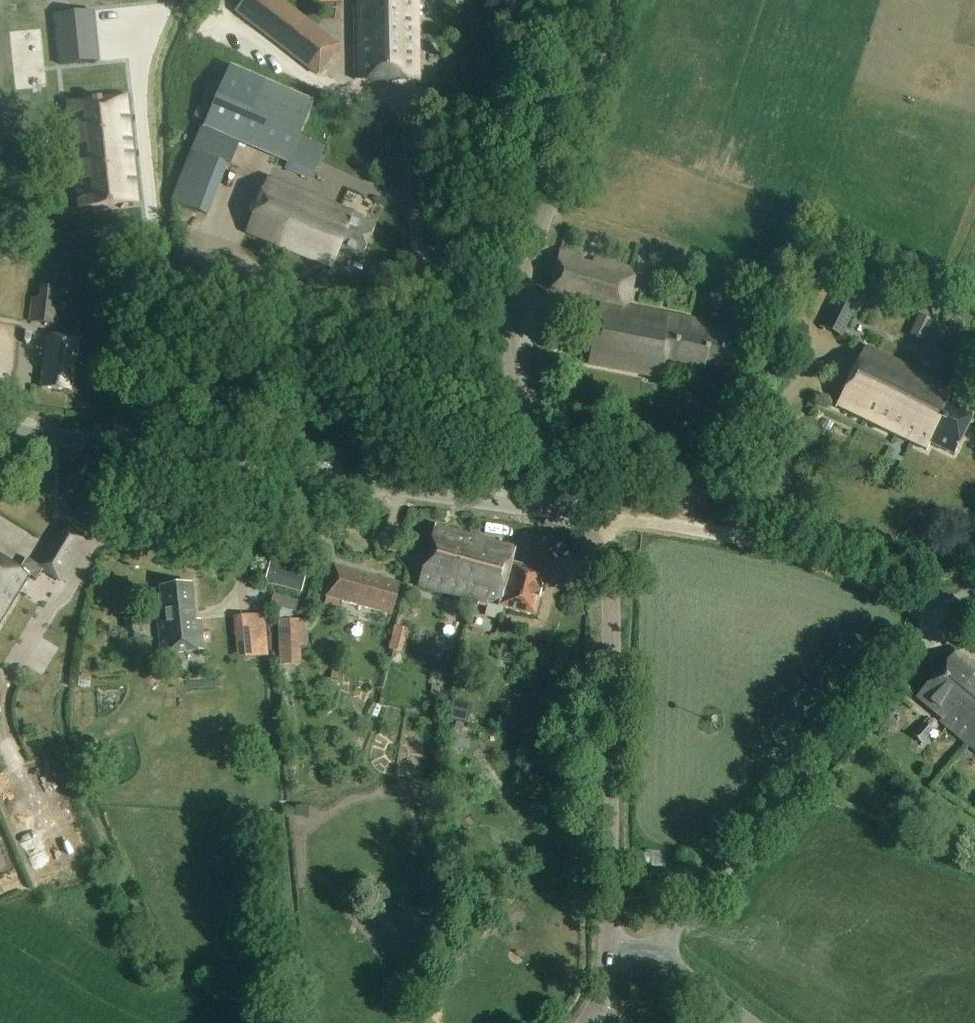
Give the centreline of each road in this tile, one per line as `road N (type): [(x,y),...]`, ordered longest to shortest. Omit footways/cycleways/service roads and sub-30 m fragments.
road 1 (residential): [(552,213),(143,421),(123,445)]
road 2 (unclassified): [(123,445),(576,514)]
road 3 (tertiary): [(576,514),(610,583),(609,952)]
road 4 (unclassified): [(944,620),(656,949)]
road 5 (unclassified): [(576,514),(745,535),(900,594),(944,620)]
road 6 (tertiary): [(552,213),(522,337),(524,406),(576,514)]
road 7 (tertiary): [(609,0),(552,213)]
road 8 (unclassified): [(0,428),(123,445)]
road 9 (unclassified): [(656,949),(753,1022)]

